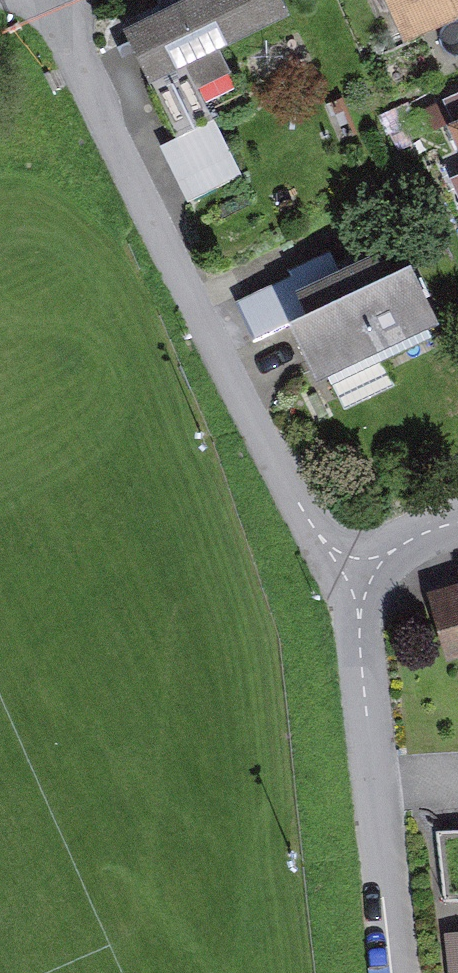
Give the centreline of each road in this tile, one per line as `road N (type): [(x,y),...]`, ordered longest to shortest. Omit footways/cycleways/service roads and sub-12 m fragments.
road 1 (residential): [(338,576),(56,3),(42,0)]
road 2 (residential): [(402,972),(369,654),(338,576)]
road 3 (residential): [(338,576),(457,533)]

